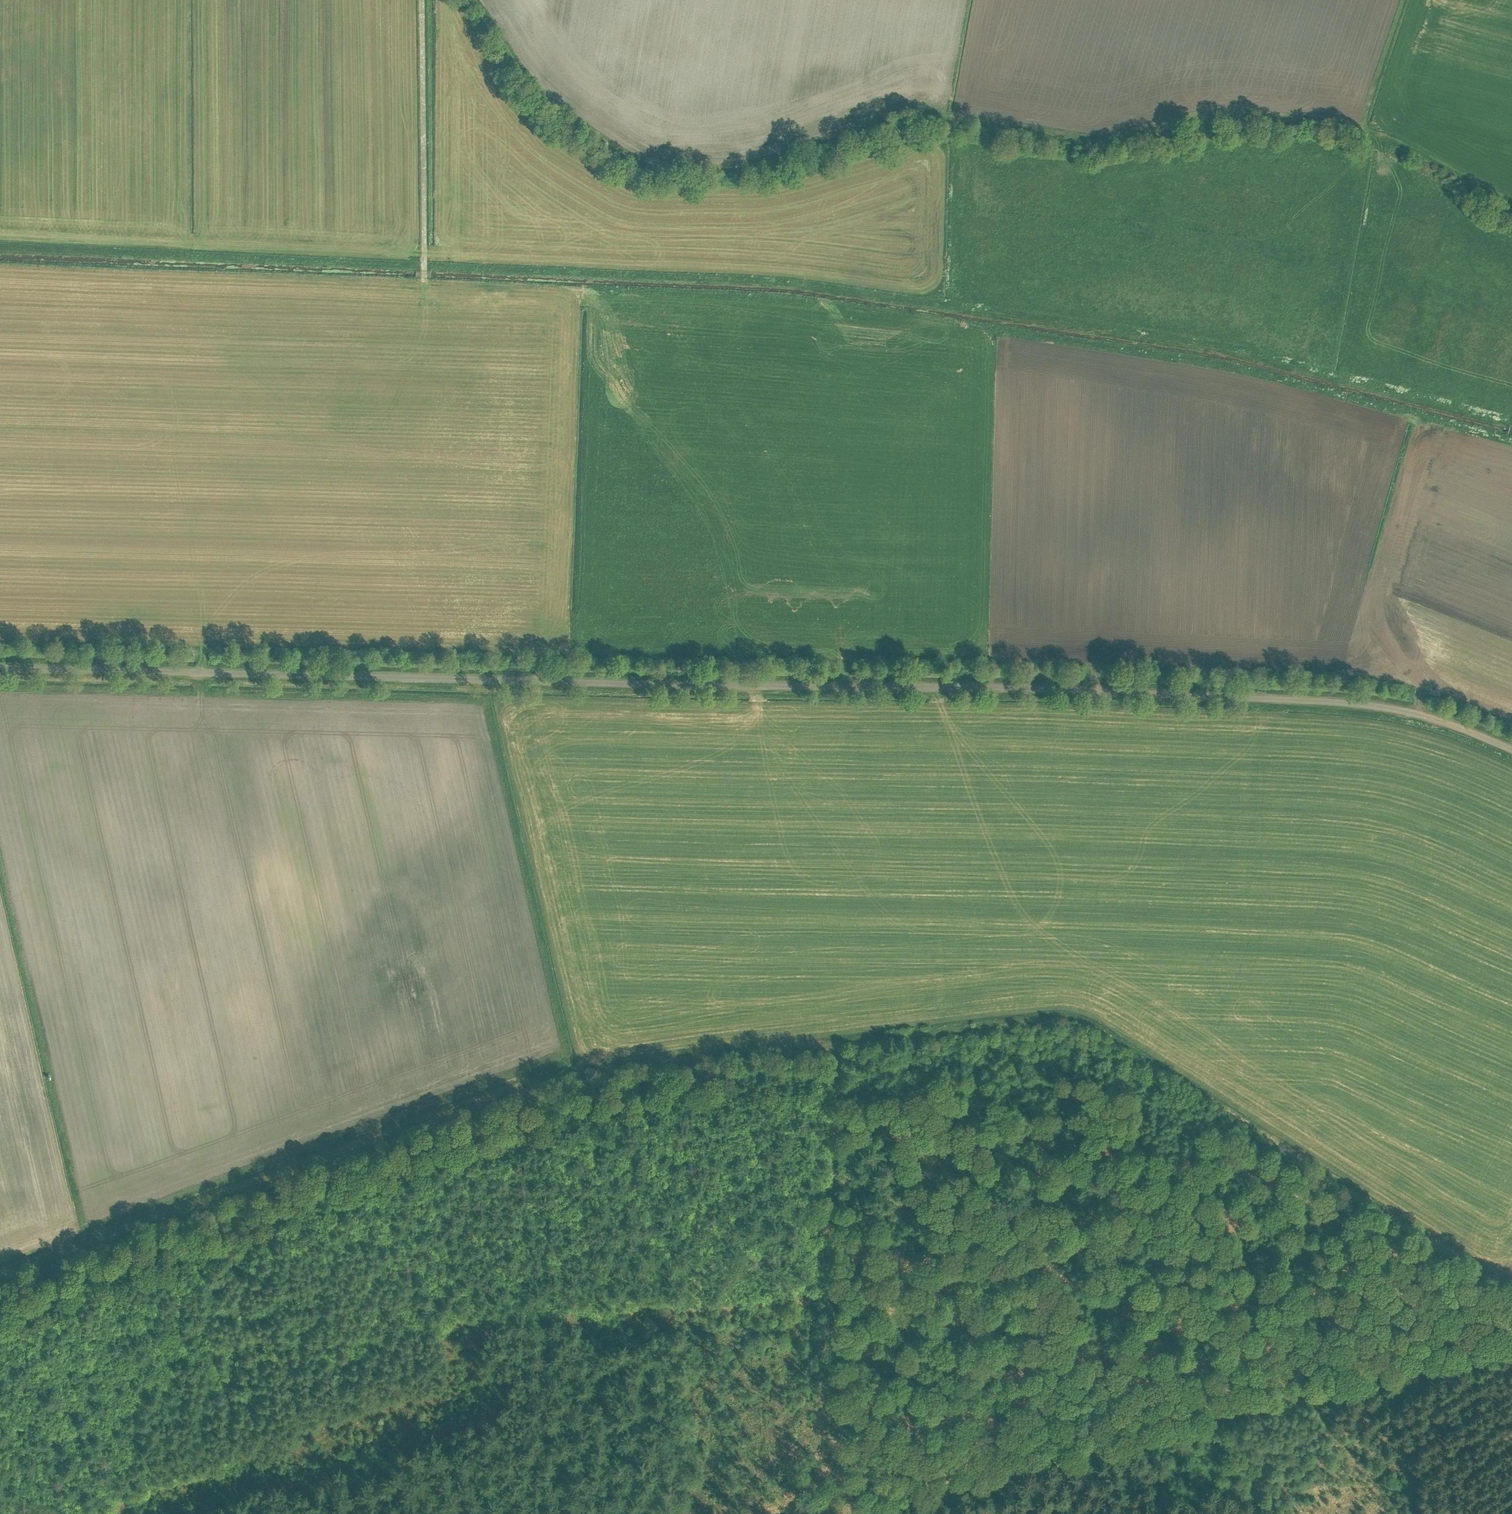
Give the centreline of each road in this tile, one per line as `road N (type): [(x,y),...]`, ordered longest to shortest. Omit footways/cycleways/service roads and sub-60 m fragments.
road 1 (unclassified): [(1511,750),(1401,709),(1342,702),(0,666)]
road 2 (track): [(1511,197),(1404,140),(1292,108),(1209,108),(1095,137),(974,113),(782,157),(637,156),(544,95),(472,0)]
road 3 (track): [(1511,1341),(854,1513)]
road 4 (track): [(423,0),(425,266)]

